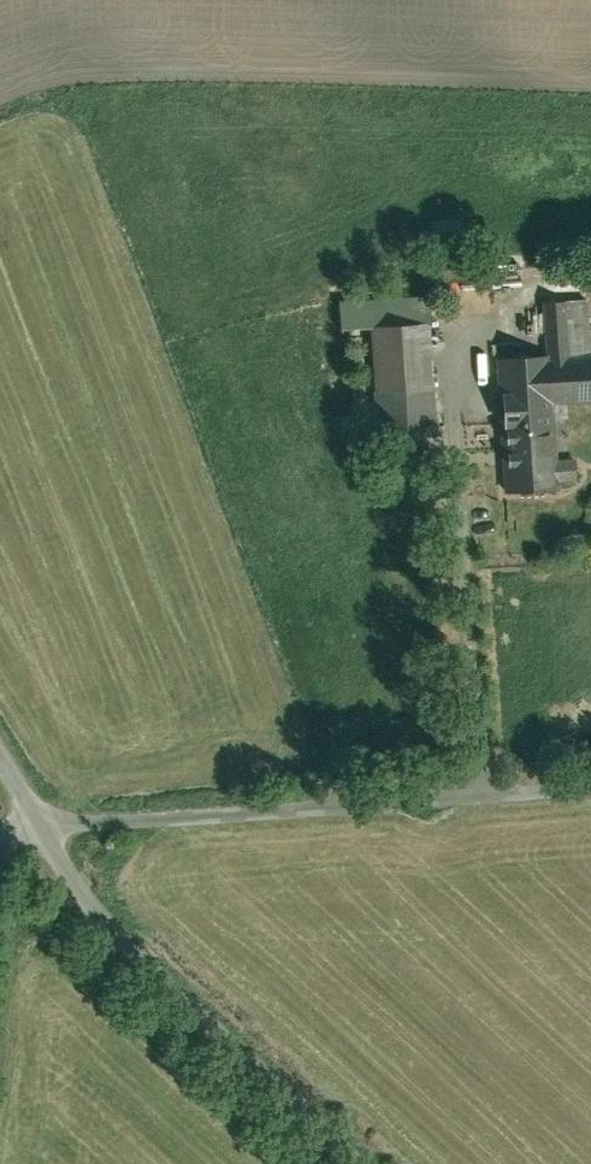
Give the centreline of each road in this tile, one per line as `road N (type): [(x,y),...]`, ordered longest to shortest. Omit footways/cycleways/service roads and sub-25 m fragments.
road 1 (unclassified): [(44,828),(590,789)]
road 2 (unclassified): [(44,828),(101,927),(354,1163)]

